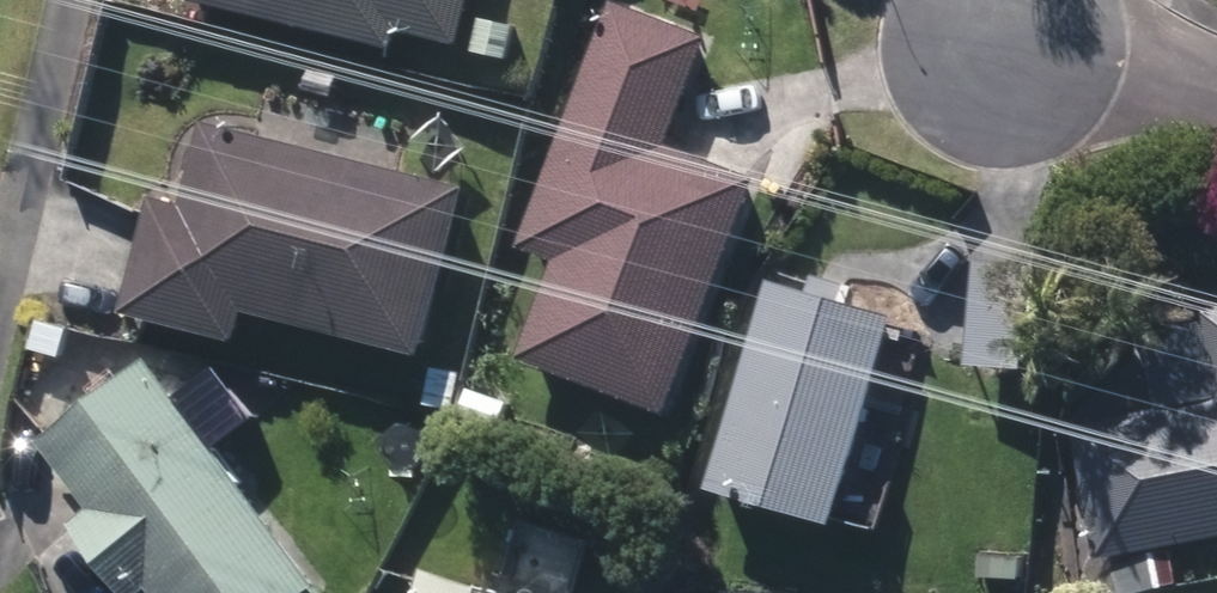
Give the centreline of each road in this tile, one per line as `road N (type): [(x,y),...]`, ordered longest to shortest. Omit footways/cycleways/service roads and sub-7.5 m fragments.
road 1 (residential): [(1216,91),(1163,70),(998,36)]

